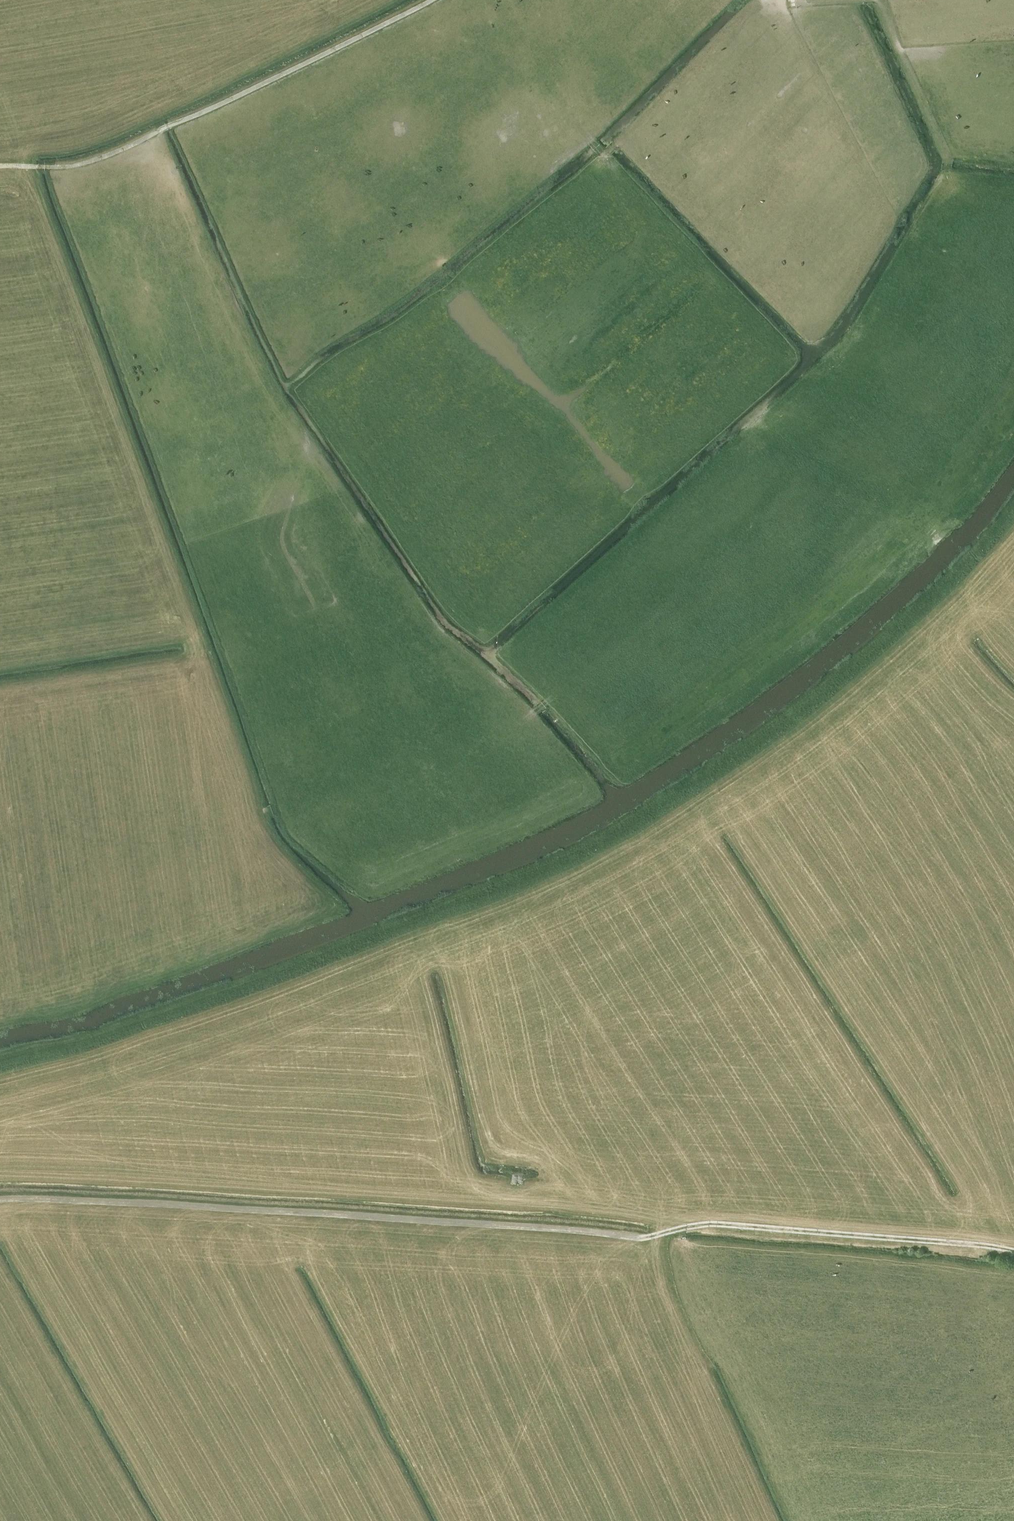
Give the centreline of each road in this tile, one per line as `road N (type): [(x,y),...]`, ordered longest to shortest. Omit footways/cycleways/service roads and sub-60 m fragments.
road 1 (track): [(1013,1251),(697,1224),(649,1236)]

